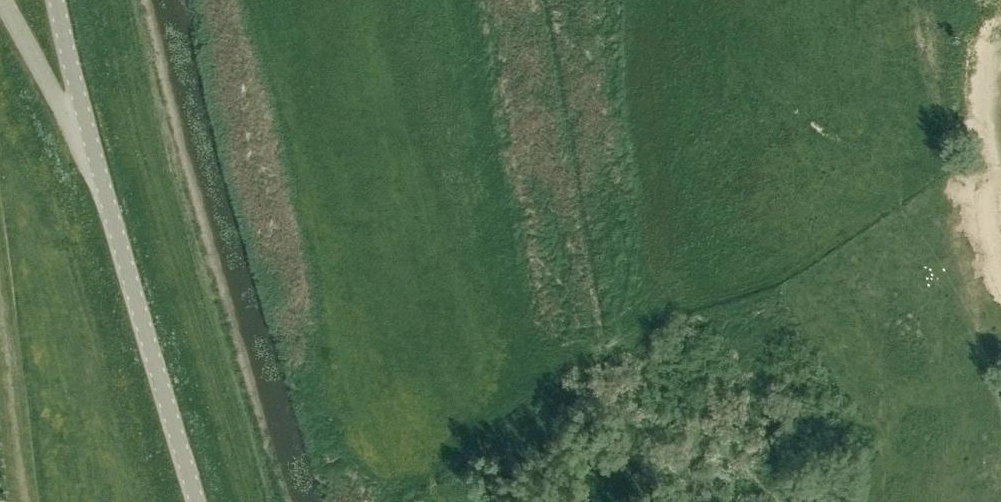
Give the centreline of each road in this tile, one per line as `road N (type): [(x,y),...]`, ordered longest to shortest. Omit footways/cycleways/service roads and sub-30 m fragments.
road 1 (tertiary): [(198,501),(105,198),(57,0)]

